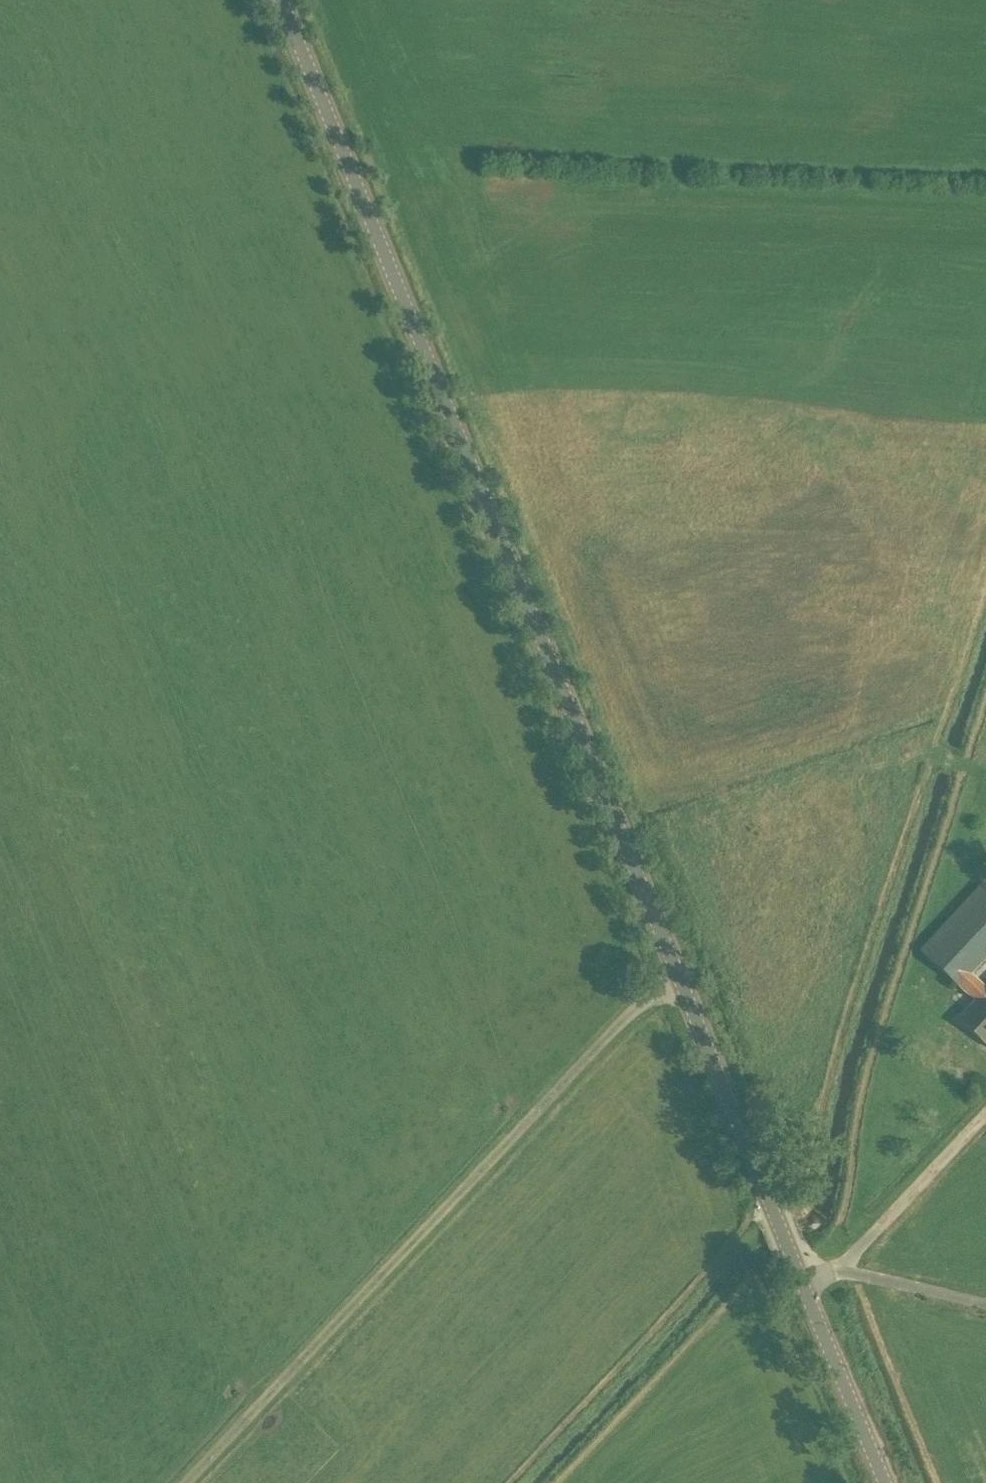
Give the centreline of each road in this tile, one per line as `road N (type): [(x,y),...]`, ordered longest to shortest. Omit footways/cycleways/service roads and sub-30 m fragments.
road 1 (tertiary): [(682,983),(280,0)]
road 2 (unclassified): [(682,983),(607,1036),(197,1482)]
road 3 (tertiary): [(884,1482),(682,983)]

